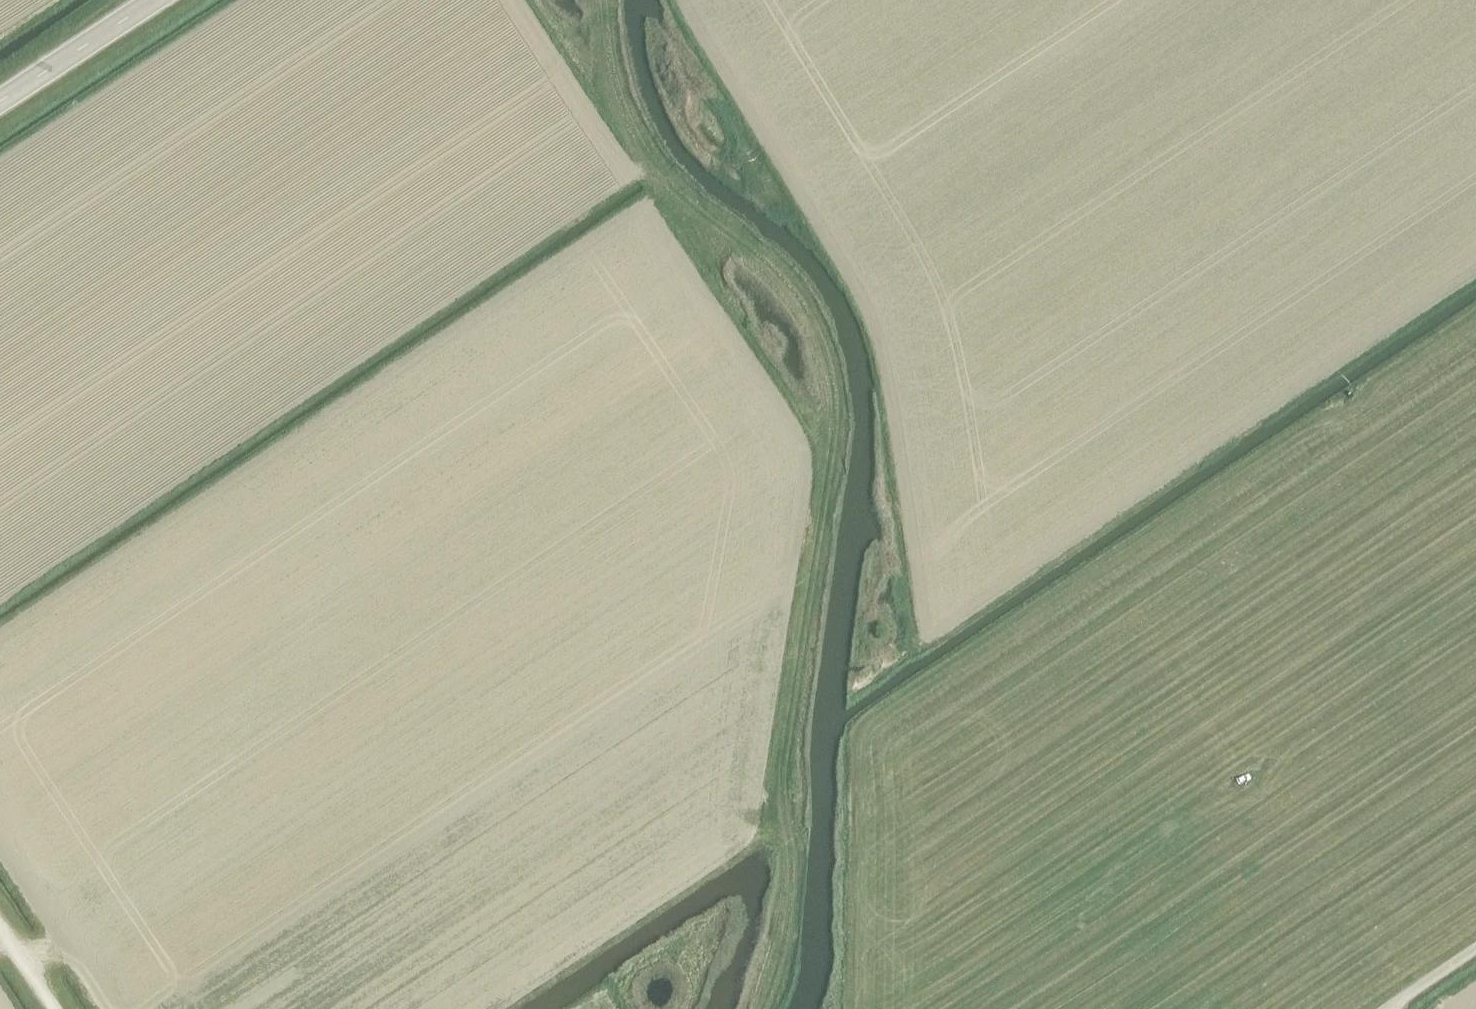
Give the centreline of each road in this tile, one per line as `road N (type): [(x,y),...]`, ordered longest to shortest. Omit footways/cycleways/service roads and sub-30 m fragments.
road 1 (track): [(771,1008),(786,971),(802,722),(842,425),(820,330),(773,268),(695,200),(653,148),(628,95),(614,0)]
road 2 (tertiary): [(0,101),(153,0)]

